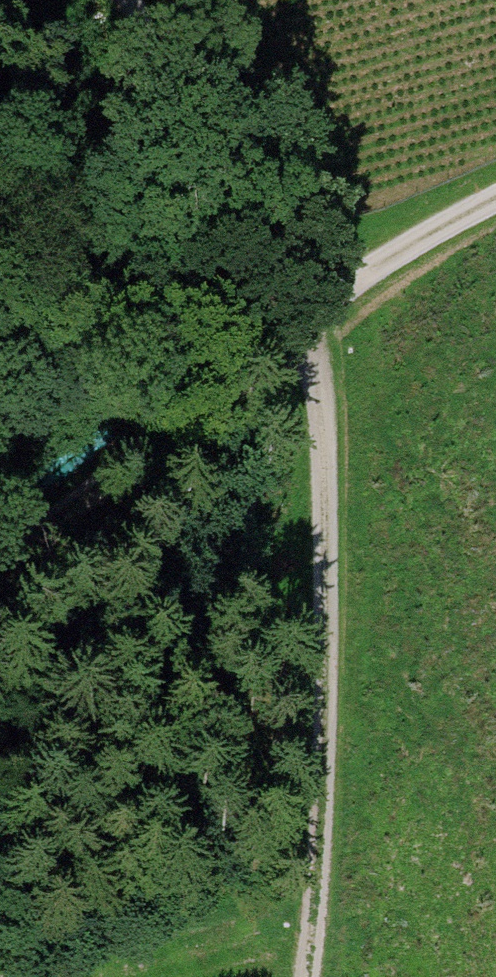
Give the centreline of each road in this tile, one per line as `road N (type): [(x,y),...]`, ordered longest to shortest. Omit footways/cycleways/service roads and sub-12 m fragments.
road 1 (track): [(320,976),(341,676),(344,290),(244,116),(196,0)]
road 2 (track): [(495,203),(344,290),(279,391),(0,673)]

